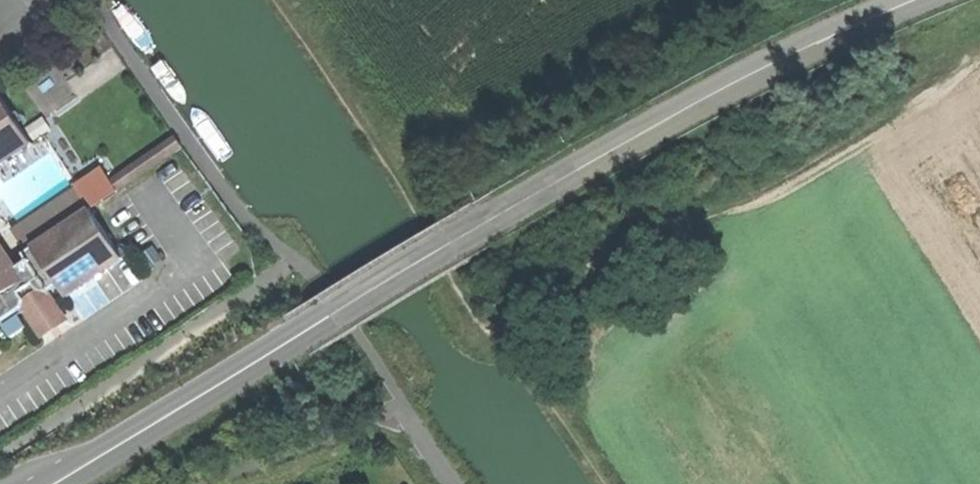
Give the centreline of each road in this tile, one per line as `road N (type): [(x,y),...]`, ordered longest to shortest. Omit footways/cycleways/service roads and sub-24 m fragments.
road 1 (secondary): [(74,472),(297,335),(842,35),(935,0)]
road 2 (track): [(598,483),(274,0)]
road 3 (track): [(979,56),(936,97),(804,180),(687,220),(548,293),(490,334)]

